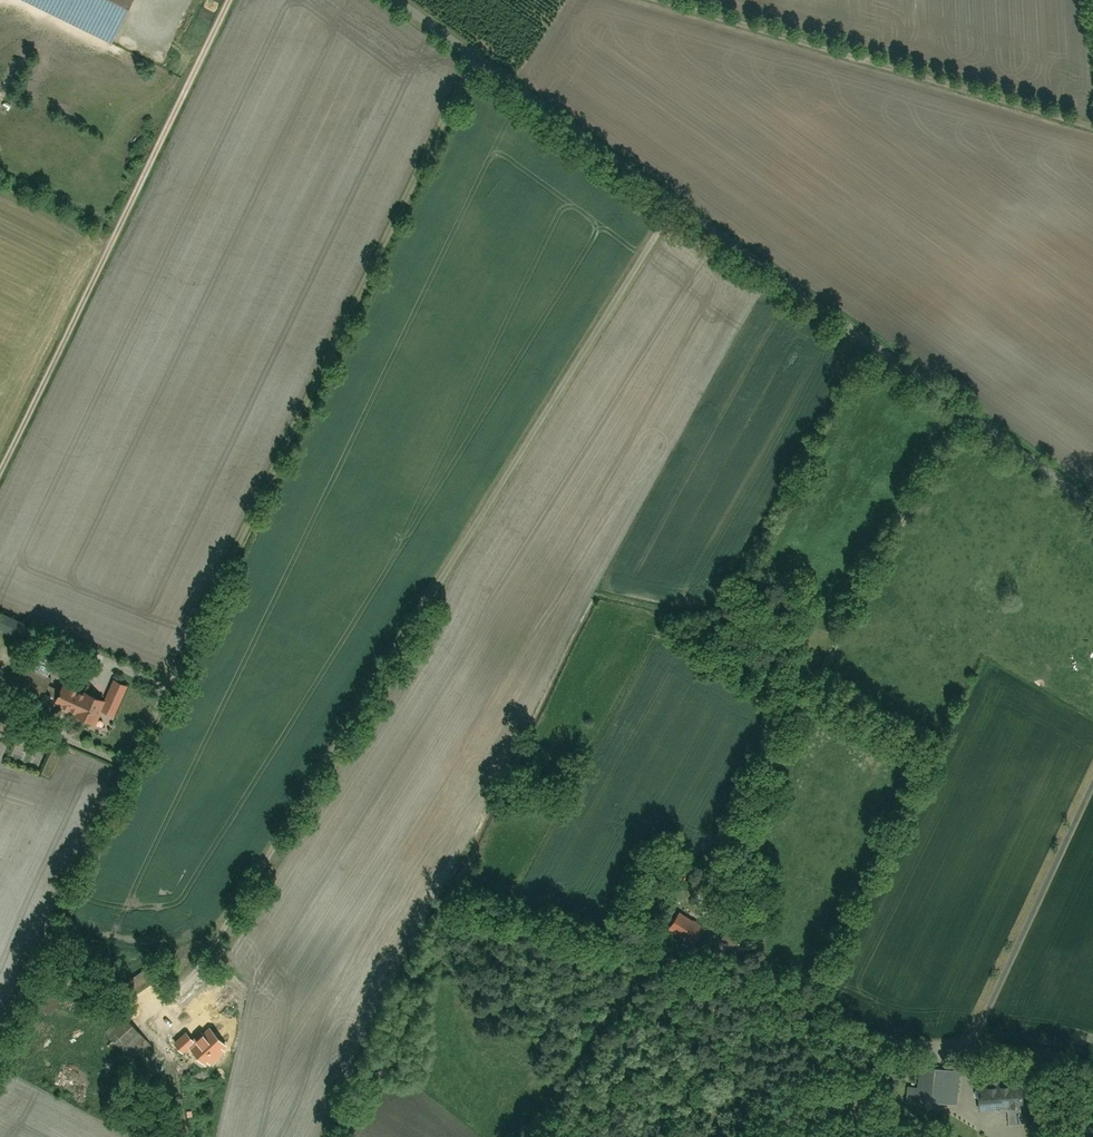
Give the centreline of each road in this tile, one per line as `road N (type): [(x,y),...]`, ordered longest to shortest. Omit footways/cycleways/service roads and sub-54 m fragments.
road 1 (track): [(677,203),(458,563),(186,983)]
road 2 (residential): [(1092,518),(966,415),(394,0)]
road 3 (track): [(475,57),(138,754),(123,764),(55,734)]
road 4 (track): [(966,415),(705,897)]
road 5 (track): [(232,0),(0,474)]
road 6 (track): [(651,0),(1092,128)]
road 7 (track): [(1092,781),(968,1033),(970,1082)]

